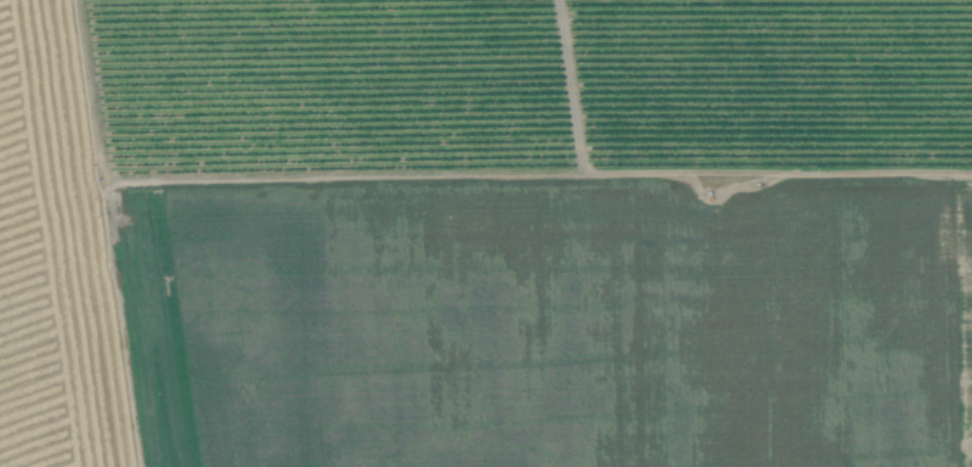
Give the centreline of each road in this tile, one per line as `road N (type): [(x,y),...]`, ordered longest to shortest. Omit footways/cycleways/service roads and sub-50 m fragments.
road 1 (track): [(971,166),(99,177)]
road 2 (track): [(139,466),(99,177)]
road 3 (track): [(99,177),(72,0)]
road 4 (track): [(558,0),(583,174)]

